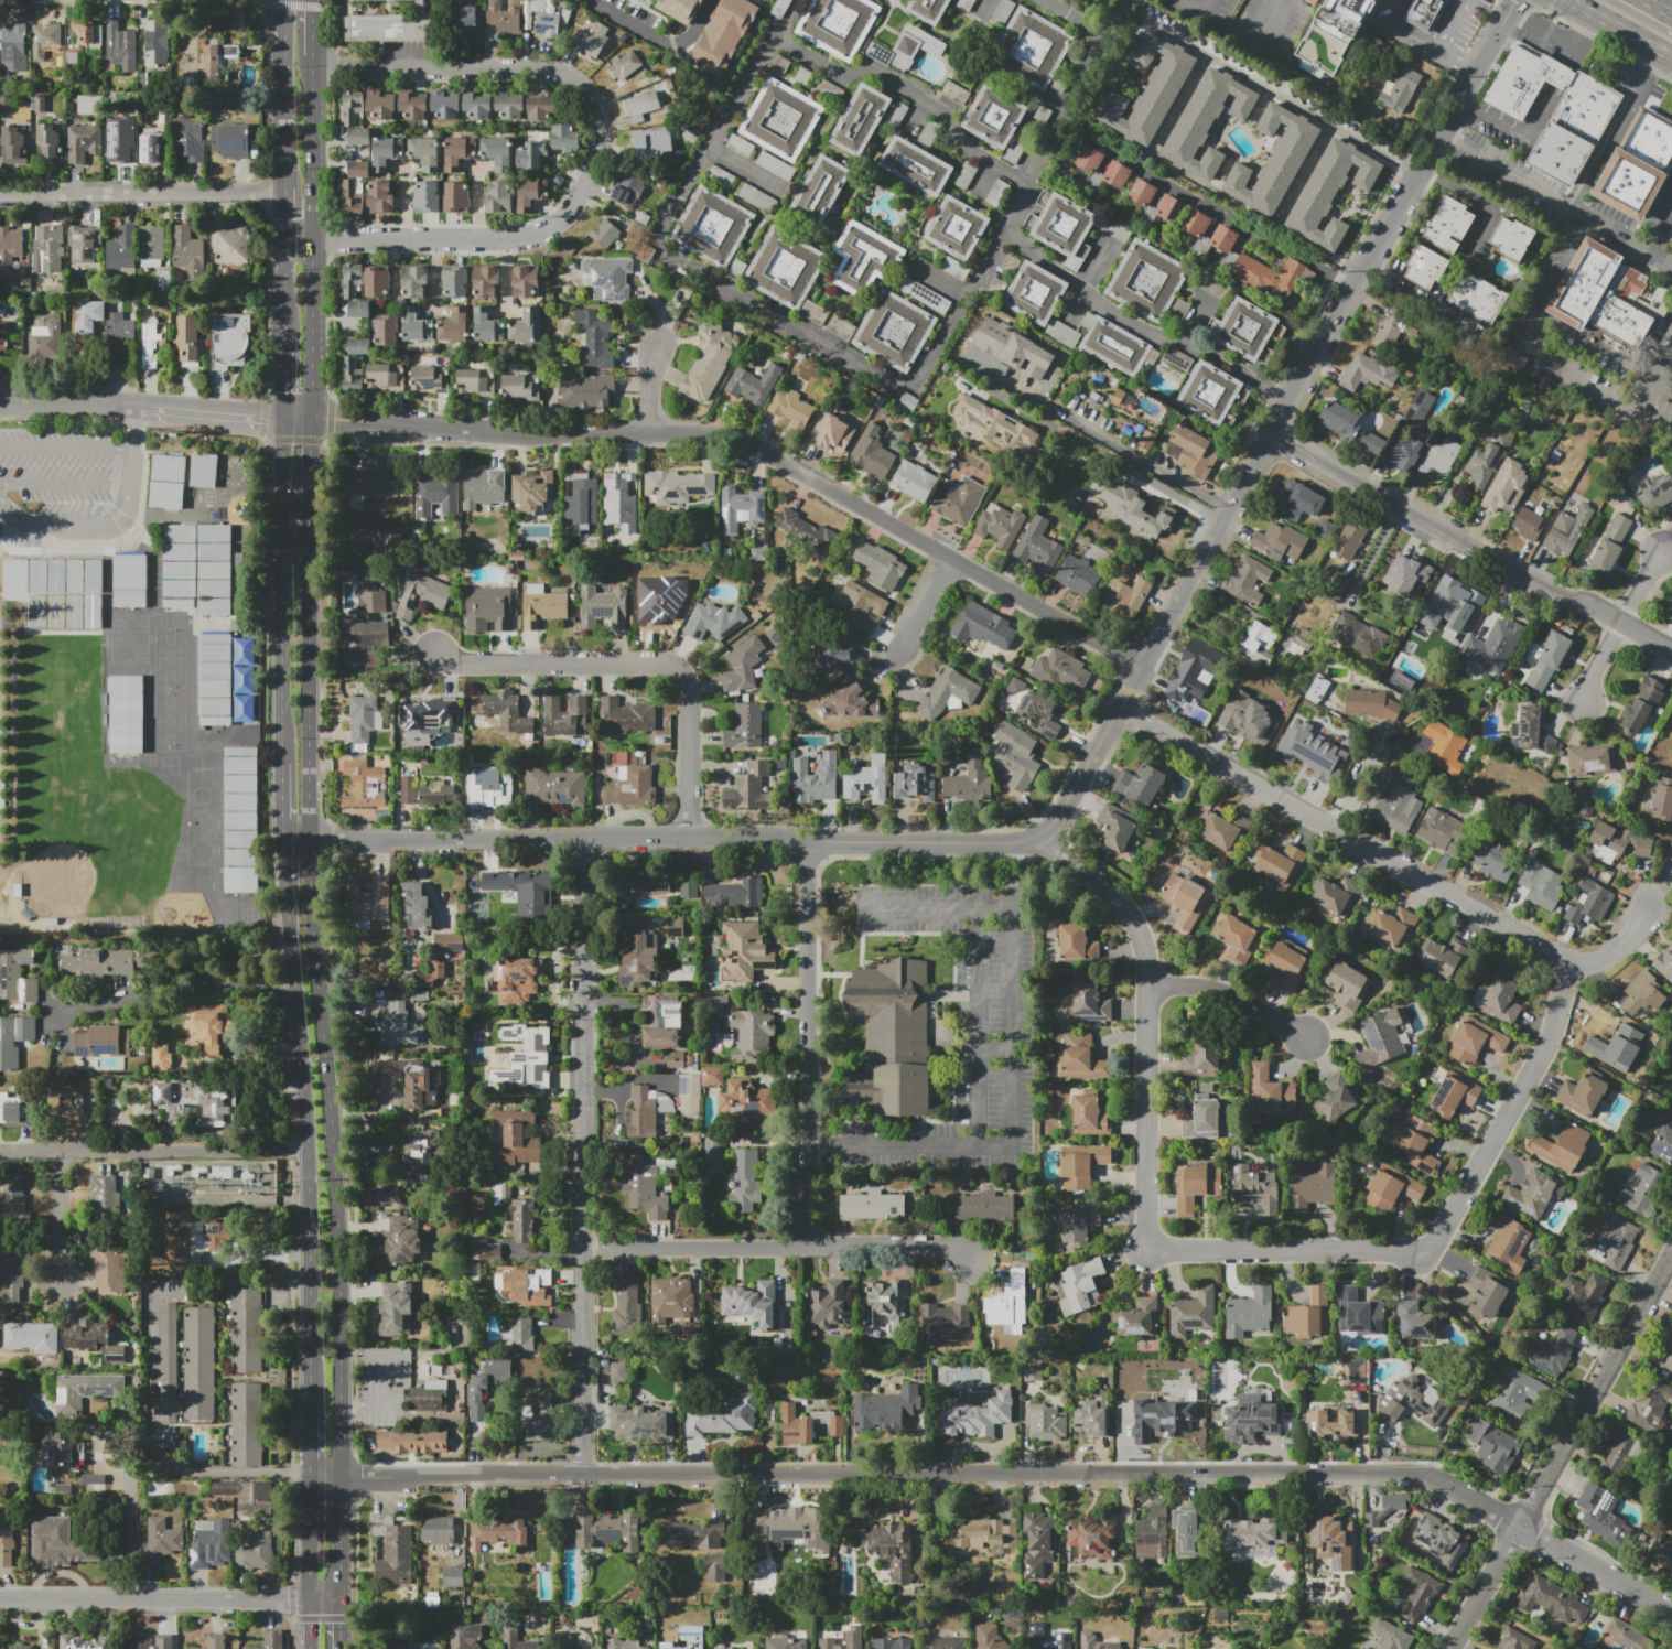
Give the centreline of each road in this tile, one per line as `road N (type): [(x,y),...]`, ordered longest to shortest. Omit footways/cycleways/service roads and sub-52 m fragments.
road 1 (residential): [(341,1476),(1421,1475),(1671,1614)]
road 2 (residential): [(311,841),(1031,842),(1056,818),(1142,666)]
road 3 (residential): [(313,419),(505,434),(718,434),(1142,666)]
road 4 (residential): [(1145,987),(1144,1248),(1433,1249),(1551,1035),(1569,963)]
road 5 (primary): [(341,1476),(335,1161),(311,841)]
road 6 (residential): [(583,1474),(587,839)]
road 7 (primary): [(288,841),(309,1155),(309,1391)]
road 8 (residential): [(1120,707),(1569,963)]
road 9 (residential): [(310,1285),(164,1285),(152,1304),(151,1332),(157,1461),(185,1472),(309,1475)]
road 10 (residential): [(519,240),(567,214),(594,166),(598,122),(579,85),(522,67),(313,67)]
road 11 (residential): [(1450,1648),(1671,1254)]
road 12 (residential): [(436,649),(461,664),(675,667),(689,687),(691,838)]
road 13 (residential): [(811,1250),(809,842)]
road 14 (residential): [(1266,435),(1622,624)]
road 15 (residential): [(585,1249),(936,1250),(970,1260)]
road 16 (primary): [(284,418),(284,751)]
road 17 (residential): [(1226,510),(938,343)]
road 18 (residential): [(309,1155),(0,1154)]
road 19 (residential): [(308,1606),(0,1604)]
road 20 (primary): [(311,841),(312,535)]
road 21 (residential): [(285,195),(0,194)]
road 22 (residential): [(1142,666),(1266,435)]
road 23 (residential): [(295,991),(153,992),(63,1014)]
road 24 (residential): [(1364,262),(1475,73)]
road 25 (residential): [(315,241),(519,240)]
road 26 (residential): [(1266,435),(1364,262)]
road 27 (residential): [(1039,837),(1123,906),(1142,946),(1145,987)]
road 28 (primary): [(315,241),(313,54)]
road 29 (primary): [(283,0),(285,186)]
road 30 (primary): [(313,419),(315,241)]
road 31 (residential): [(1145,987),(1230,996),(1305,1037)]
road 32 (residential): [(284,418),(136,408)]
road 33 (residential): [(136,408),(0,405)]
road 34 (primary): [(309,1475),(308,1606)]
road 35 (primary): [(344,1606),(341,1476)]
road 36 (residential): [(291,952),(219,962),(171,992)]
road 37 (residential): [(56,1283),(58,1154)]
road 38 (primary): [(1566,0),(1671,58)]

